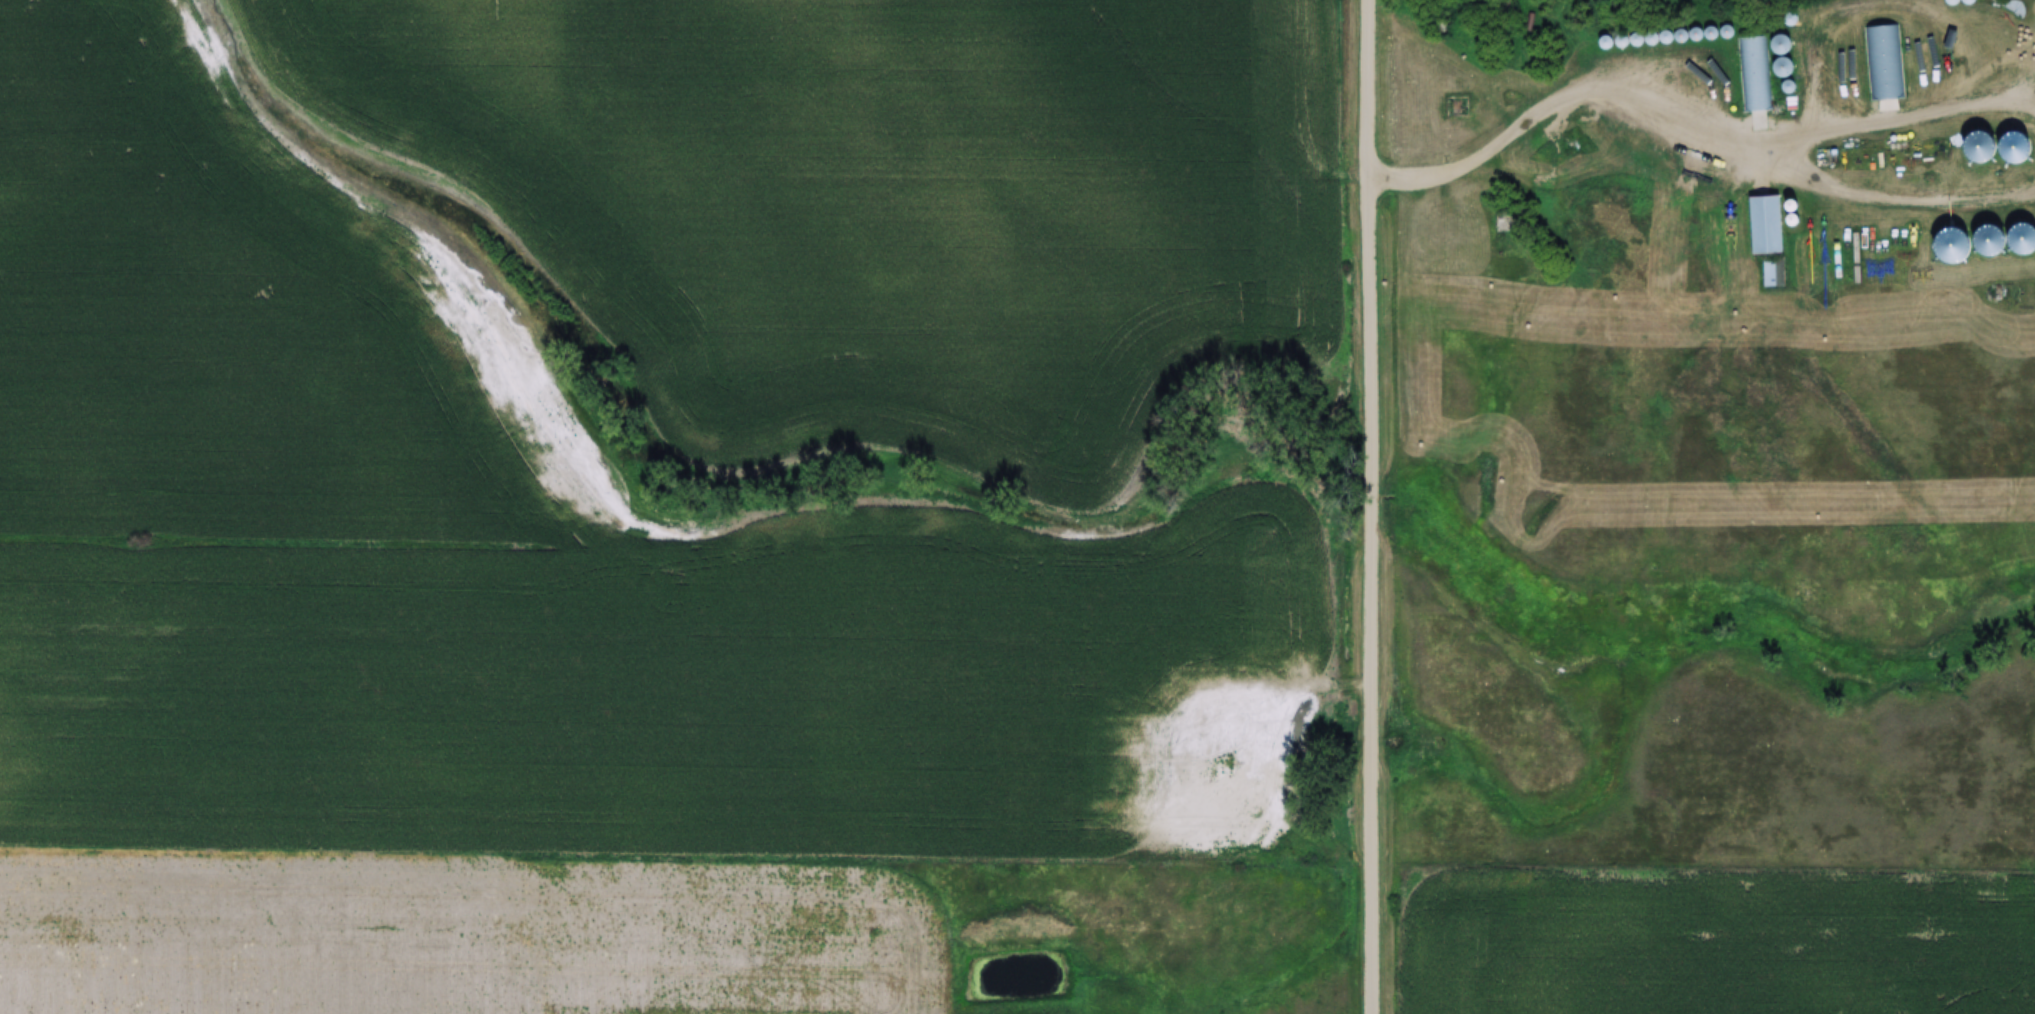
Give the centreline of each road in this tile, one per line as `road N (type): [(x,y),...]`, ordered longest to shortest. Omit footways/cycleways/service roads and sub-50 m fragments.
road 1 (residential): [(1377,1013),(1374,0)]

